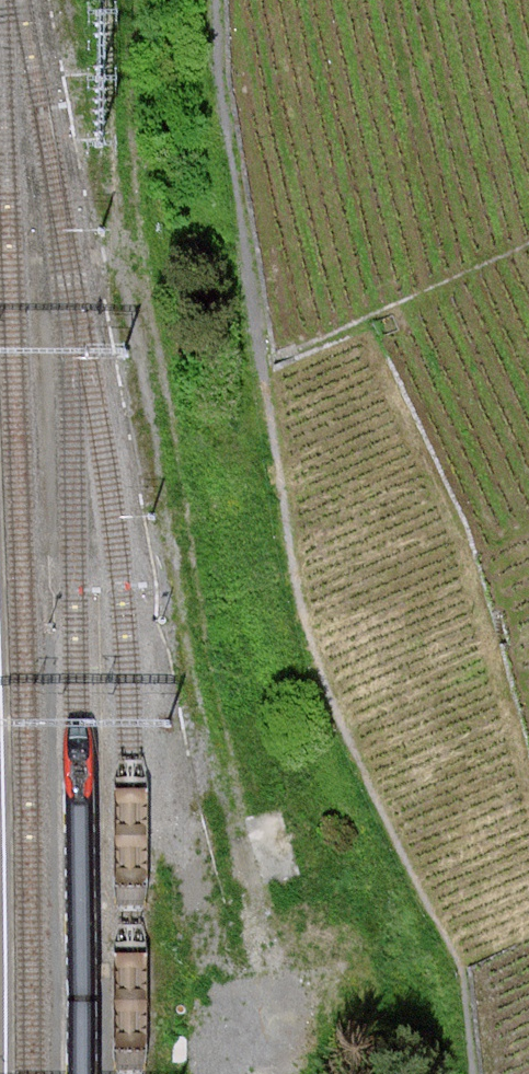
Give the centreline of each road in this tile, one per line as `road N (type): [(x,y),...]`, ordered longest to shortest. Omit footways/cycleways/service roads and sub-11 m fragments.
road 1 (track): [(221,0),(261,365),(307,625),(463,977),(473,1073)]
road 2 (track): [(115,0),(136,262),(192,617),(270,958),(265,1043),(274,1073)]

